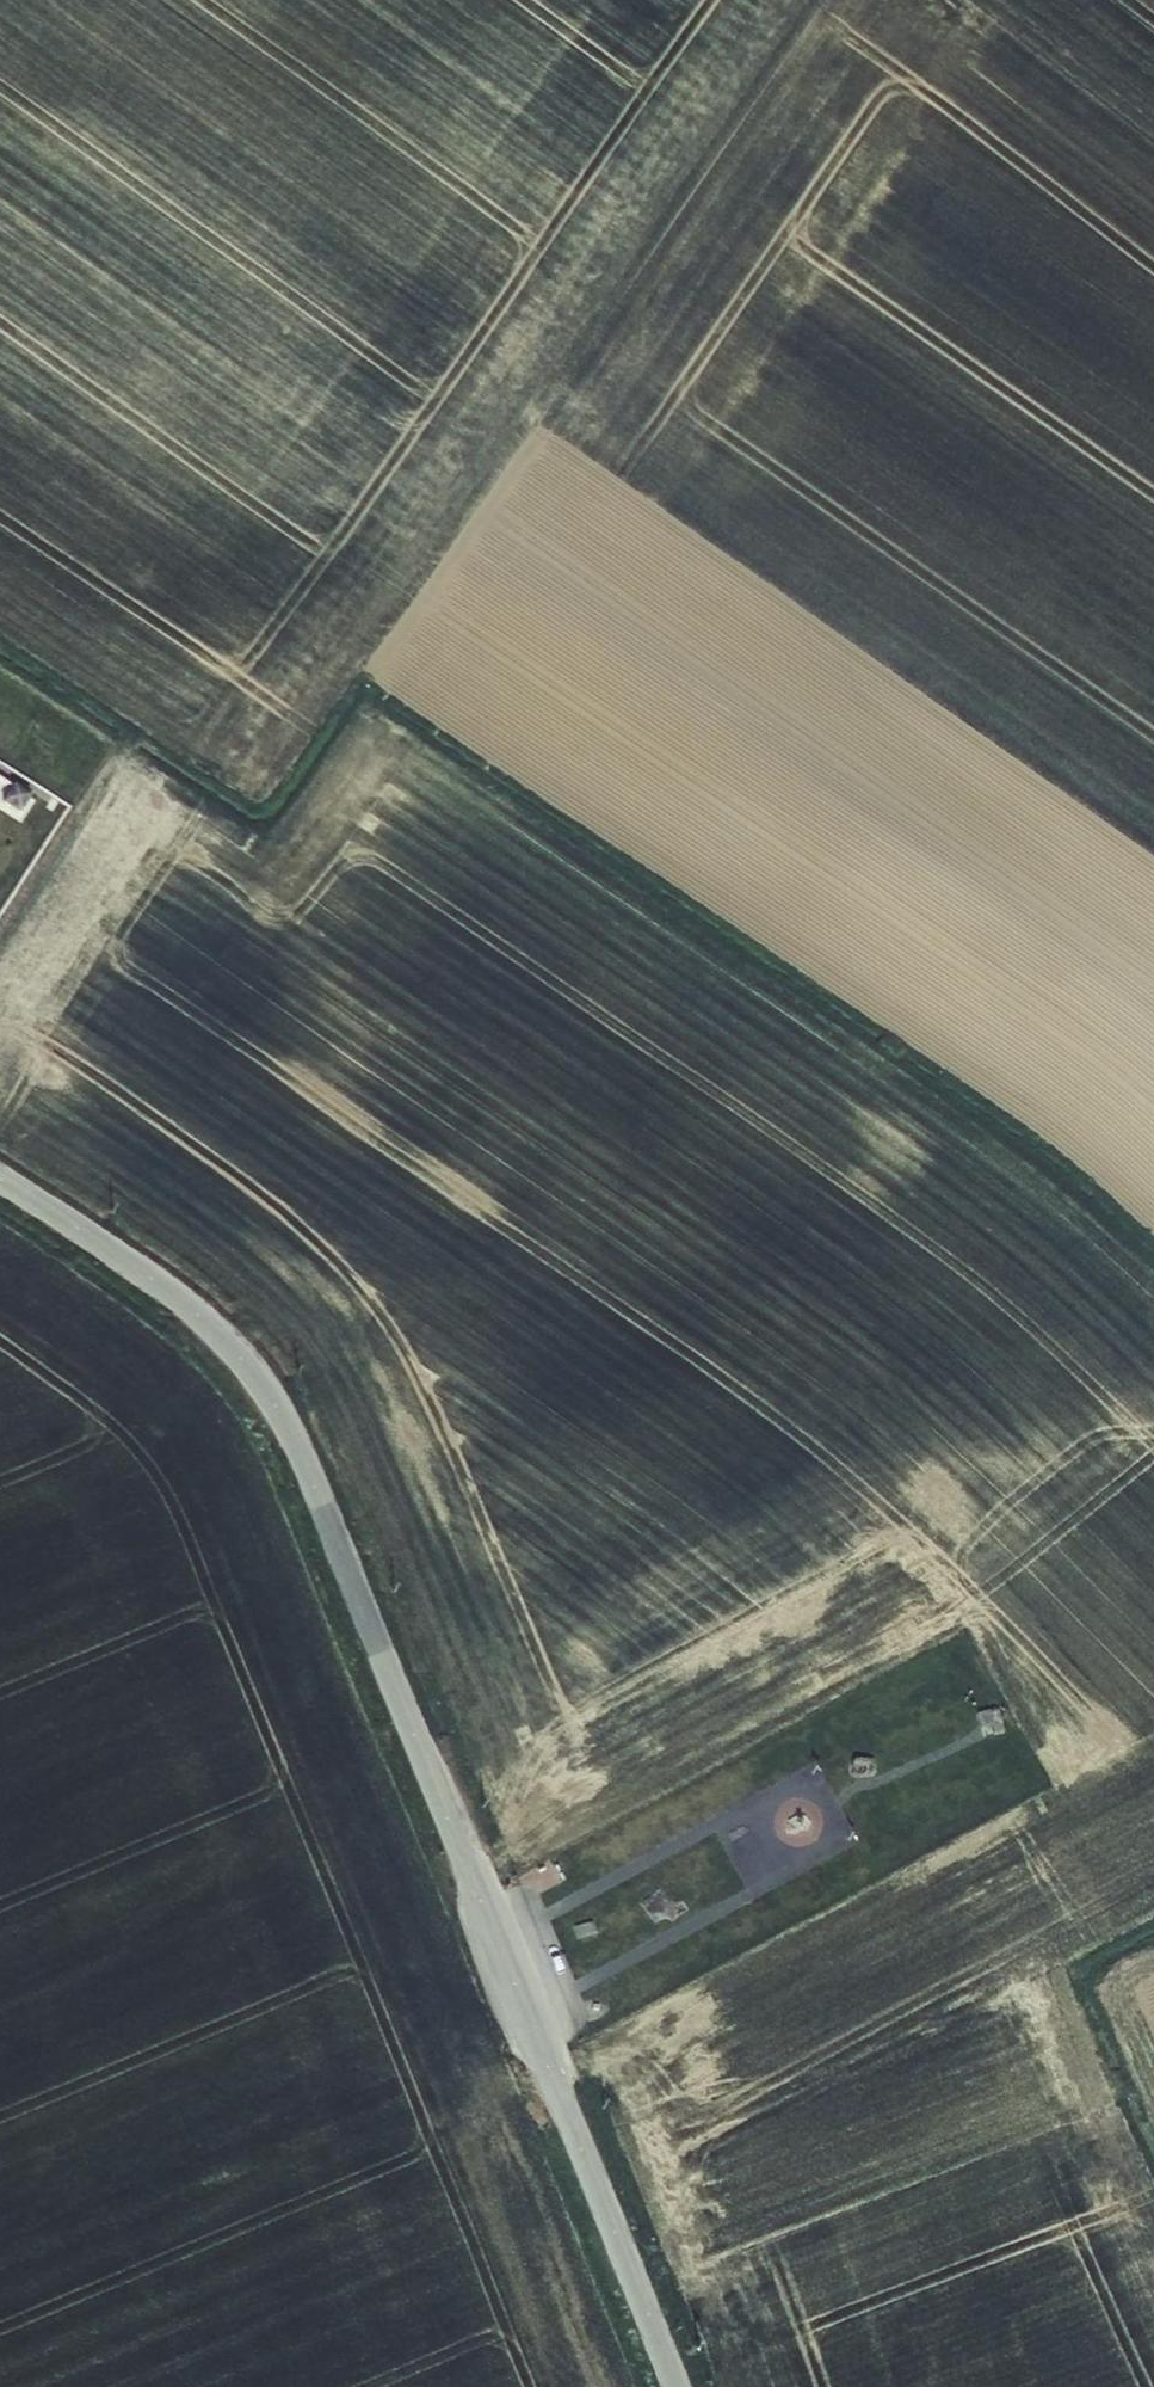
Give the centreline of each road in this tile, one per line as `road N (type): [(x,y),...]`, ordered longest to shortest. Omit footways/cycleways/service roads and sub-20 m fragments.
road 1 (tertiary): [(676,2386),(557,2092),(518,2018),(464,1861),(275,1403),(182,1302),(0,1180)]

